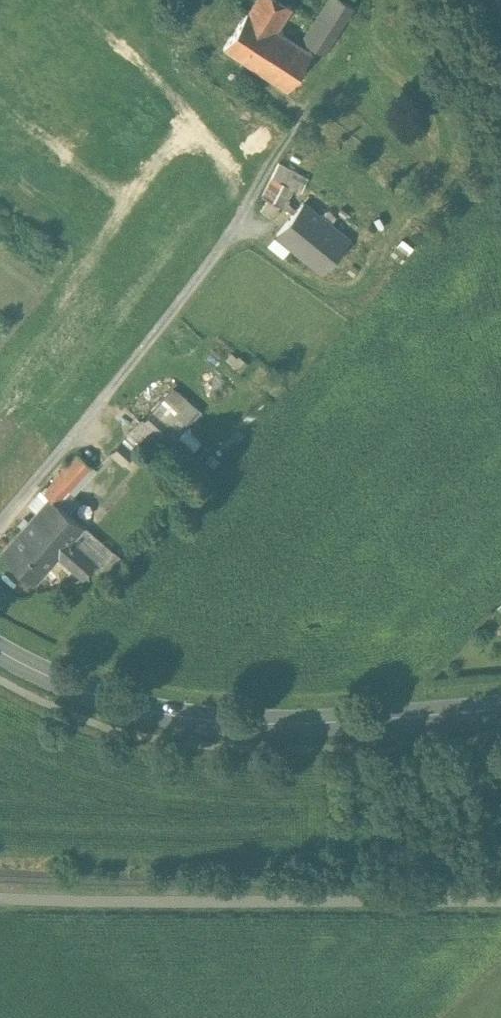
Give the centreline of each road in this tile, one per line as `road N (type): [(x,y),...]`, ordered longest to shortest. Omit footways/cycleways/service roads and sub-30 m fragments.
road 1 (primary): [(500,707),(253,724),(157,712),(61,682),(0,648)]
road 2 (unclassified): [(0,519),(197,286),(294,134)]

